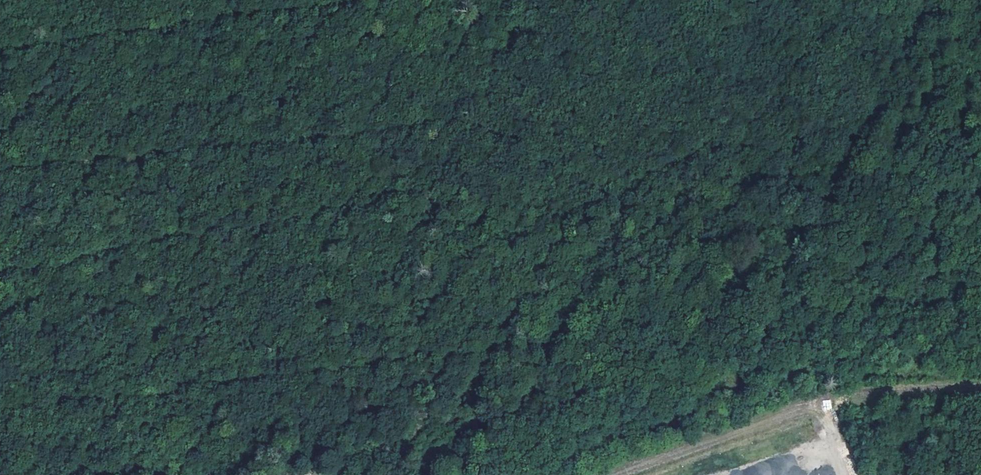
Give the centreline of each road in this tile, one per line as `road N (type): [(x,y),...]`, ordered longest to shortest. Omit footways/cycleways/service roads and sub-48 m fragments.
road 1 (track): [(0,269),(404,188)]

